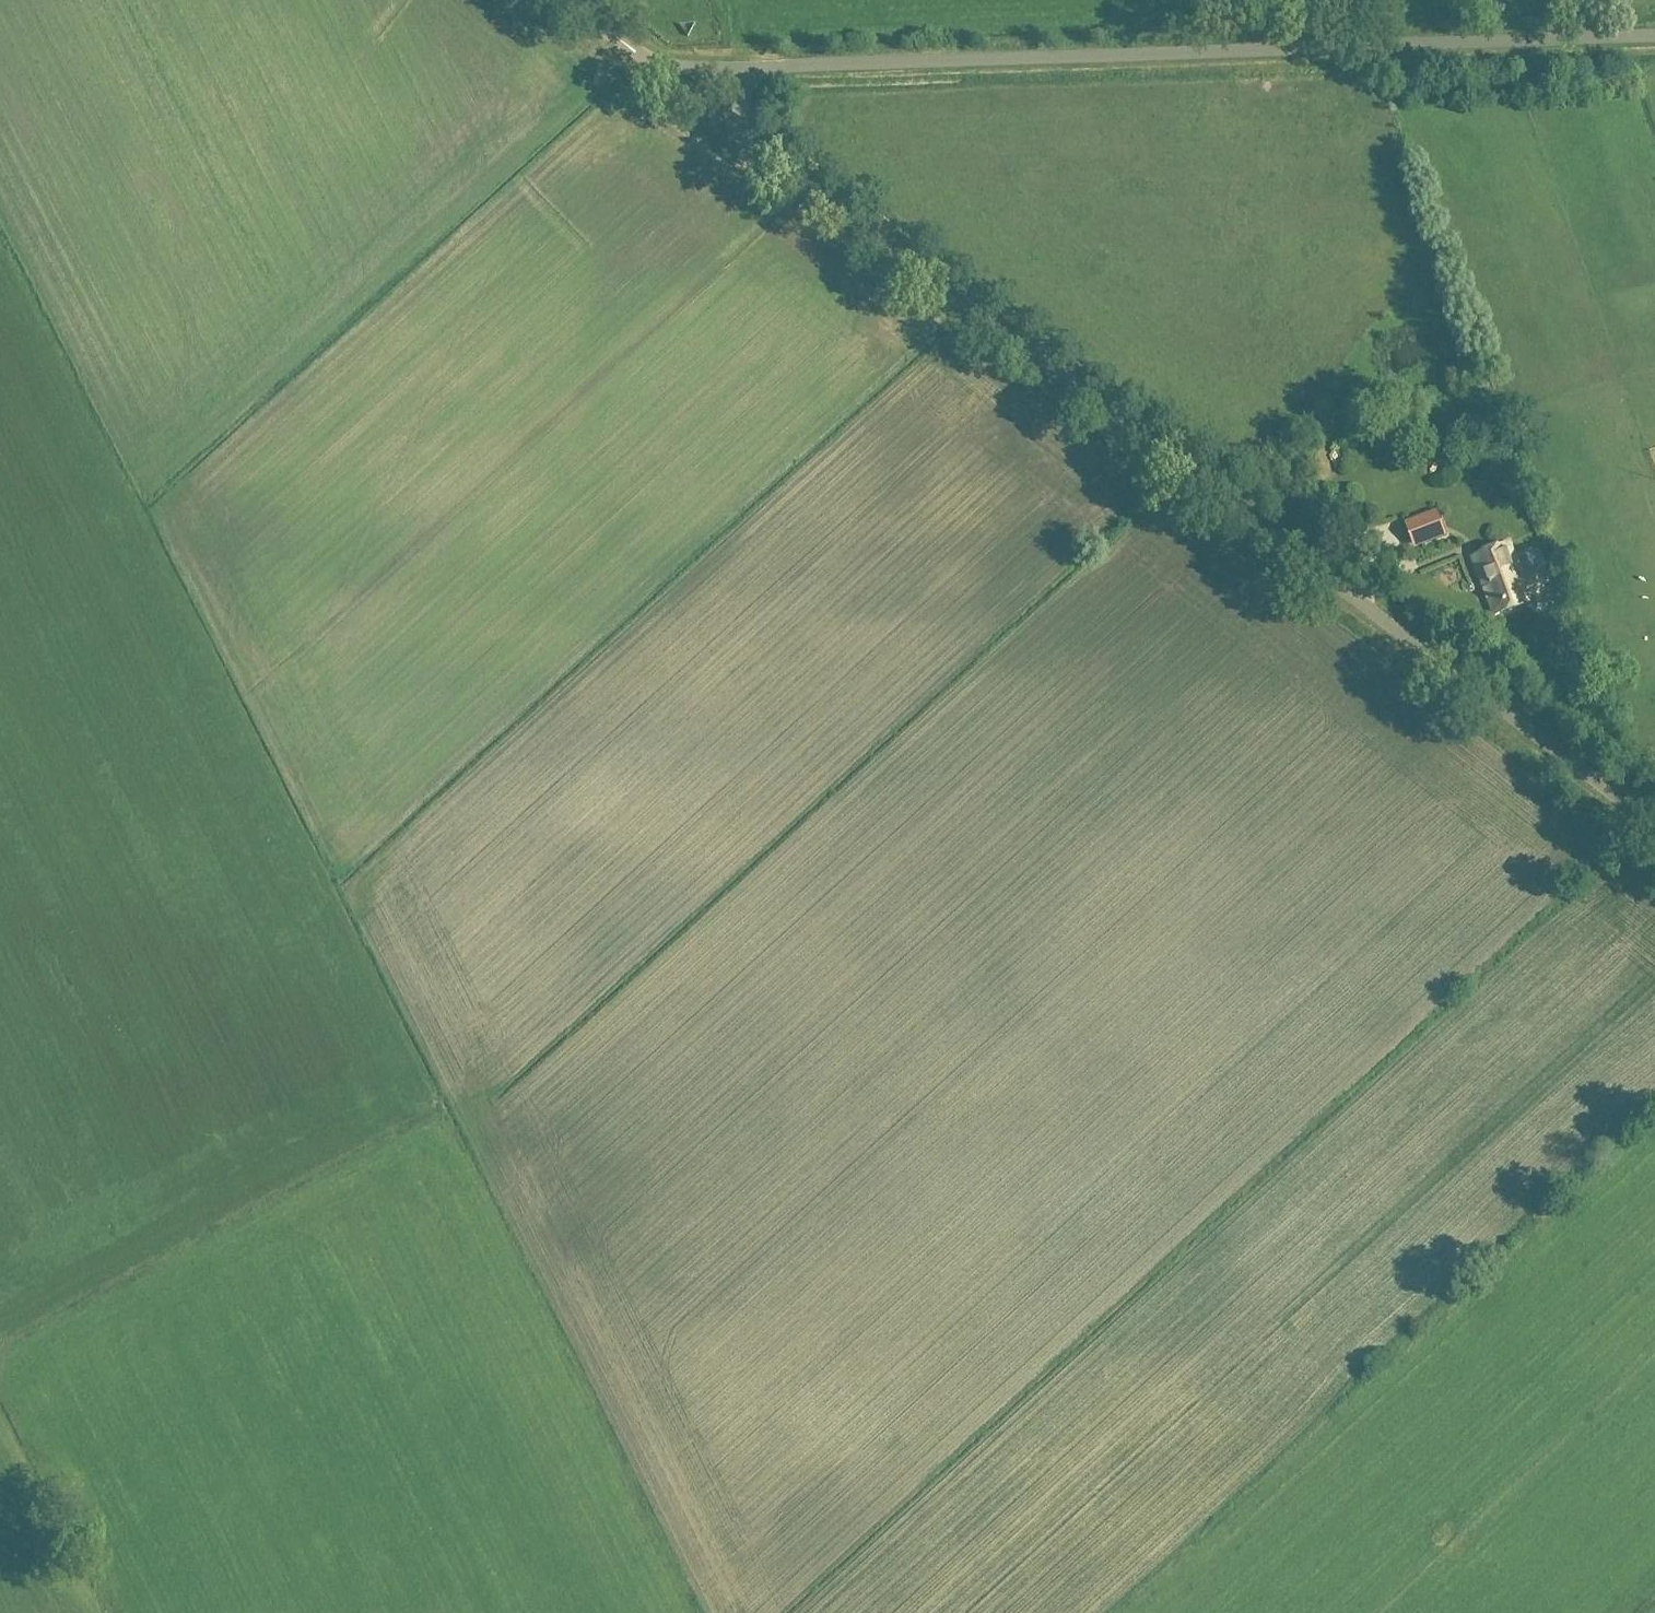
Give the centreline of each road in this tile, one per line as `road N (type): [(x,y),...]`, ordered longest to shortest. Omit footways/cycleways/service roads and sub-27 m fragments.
road 1 (unclassified): [(1654,819),(740,131)]
road 2 (unclassified): [(760,68),(1654,37)]

